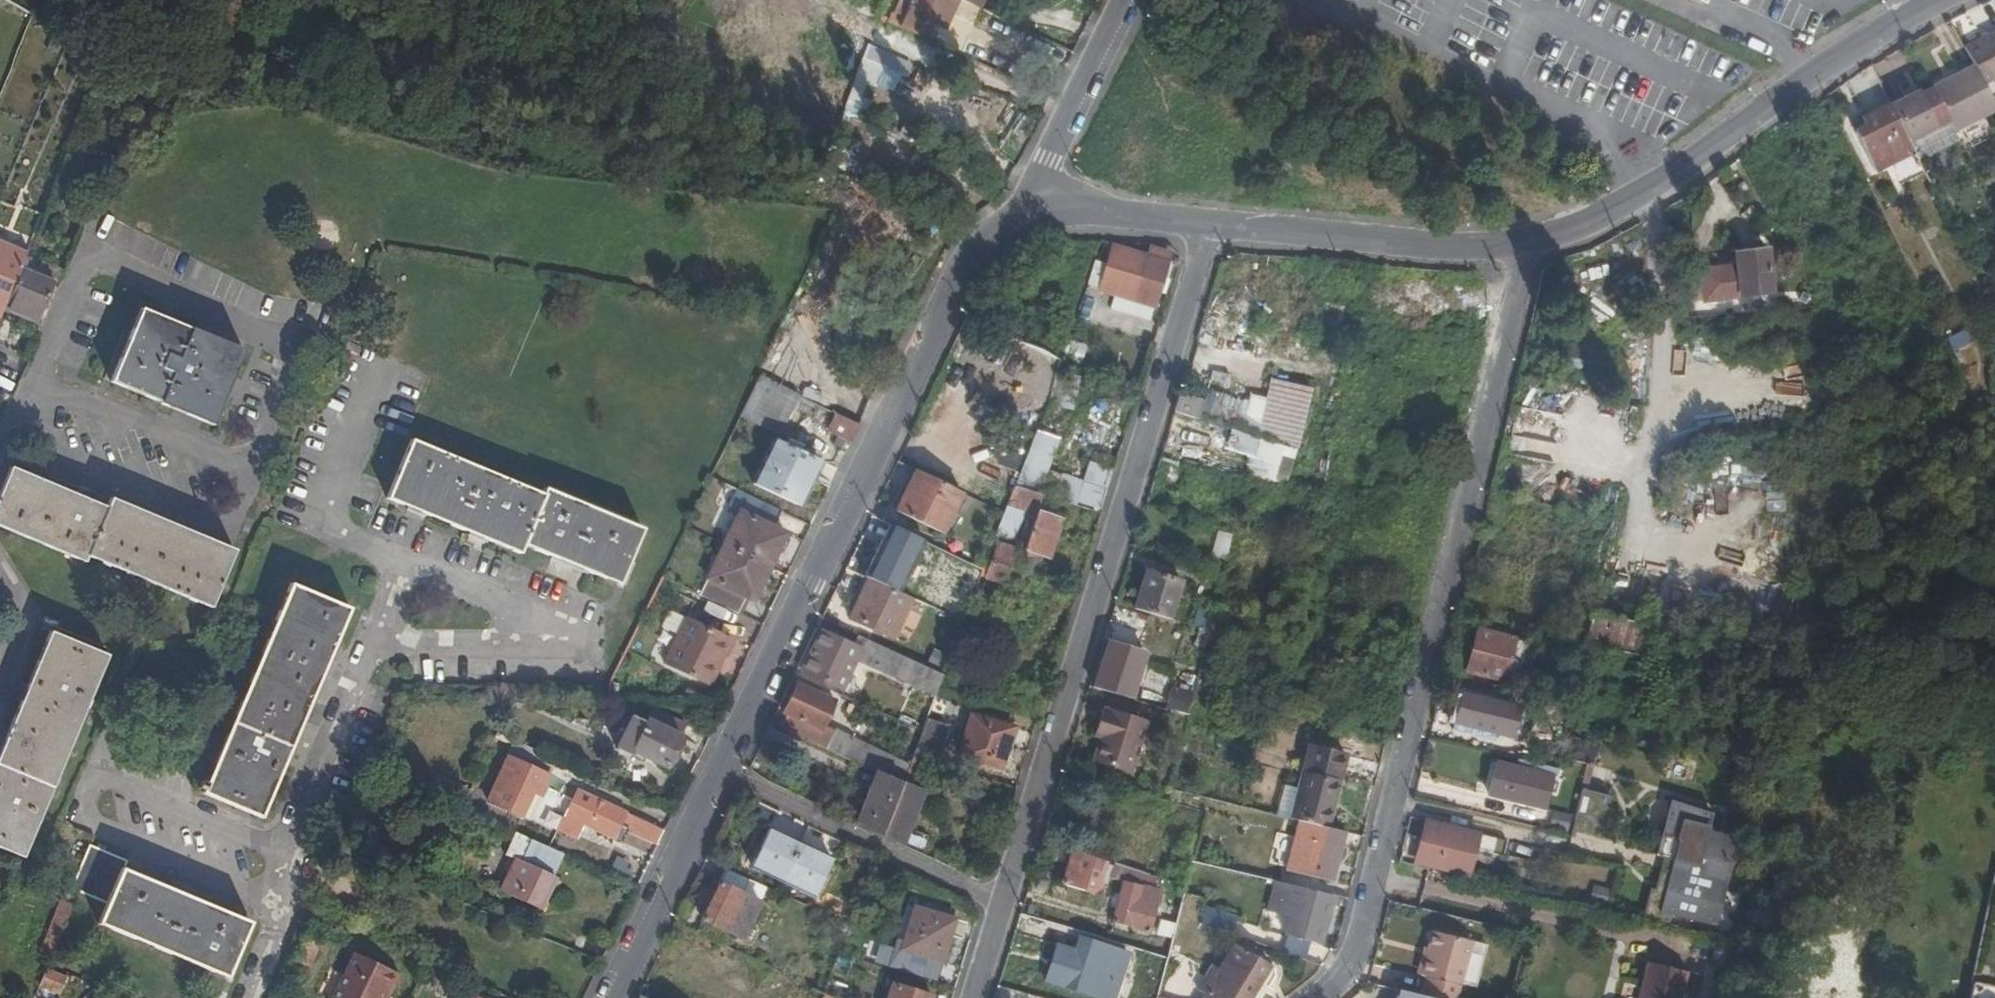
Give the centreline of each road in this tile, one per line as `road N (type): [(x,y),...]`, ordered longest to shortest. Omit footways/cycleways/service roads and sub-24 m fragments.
road 1 (residential): [(1510,250),(1442,592),(1354,939),(1334,981),(1312,997)]
road 2 (residential): [(997,910),(1213,226)]
road 3 (tertiary): [(1003,226),(969,262),(723,794)]
road 4 (unclassified): [(31,381),(192,446),(242,456),(257,455),(266,442),(291,371),(289,351),(119,268),(80,274)]
road 5 (tertiary): [(1937,0),(1736,126),(1510,250)]
road 6 (residential): [(296,860),(100,775),(83,815),(282,898)]
road 7 (residential): [(375,639),(568,647),(573,627),(400,553)]
road 8 (tertiary): [(1510,250),(1213,226)]
road 9 (residential): [(997,910),(723,794)]
road 10 (residential): [(1003,226),(1045,165),(1123,0)]
road 11 (residential): [(400,553),(322,521),(380,373)]
road 12 (residential): [(296,860),(290,840),(375,639)]
road 13 (tertiary): [(723,794),(620,997)]
road 14 (tertiary): [(1213,226),(1043,214),(1003,226)]

